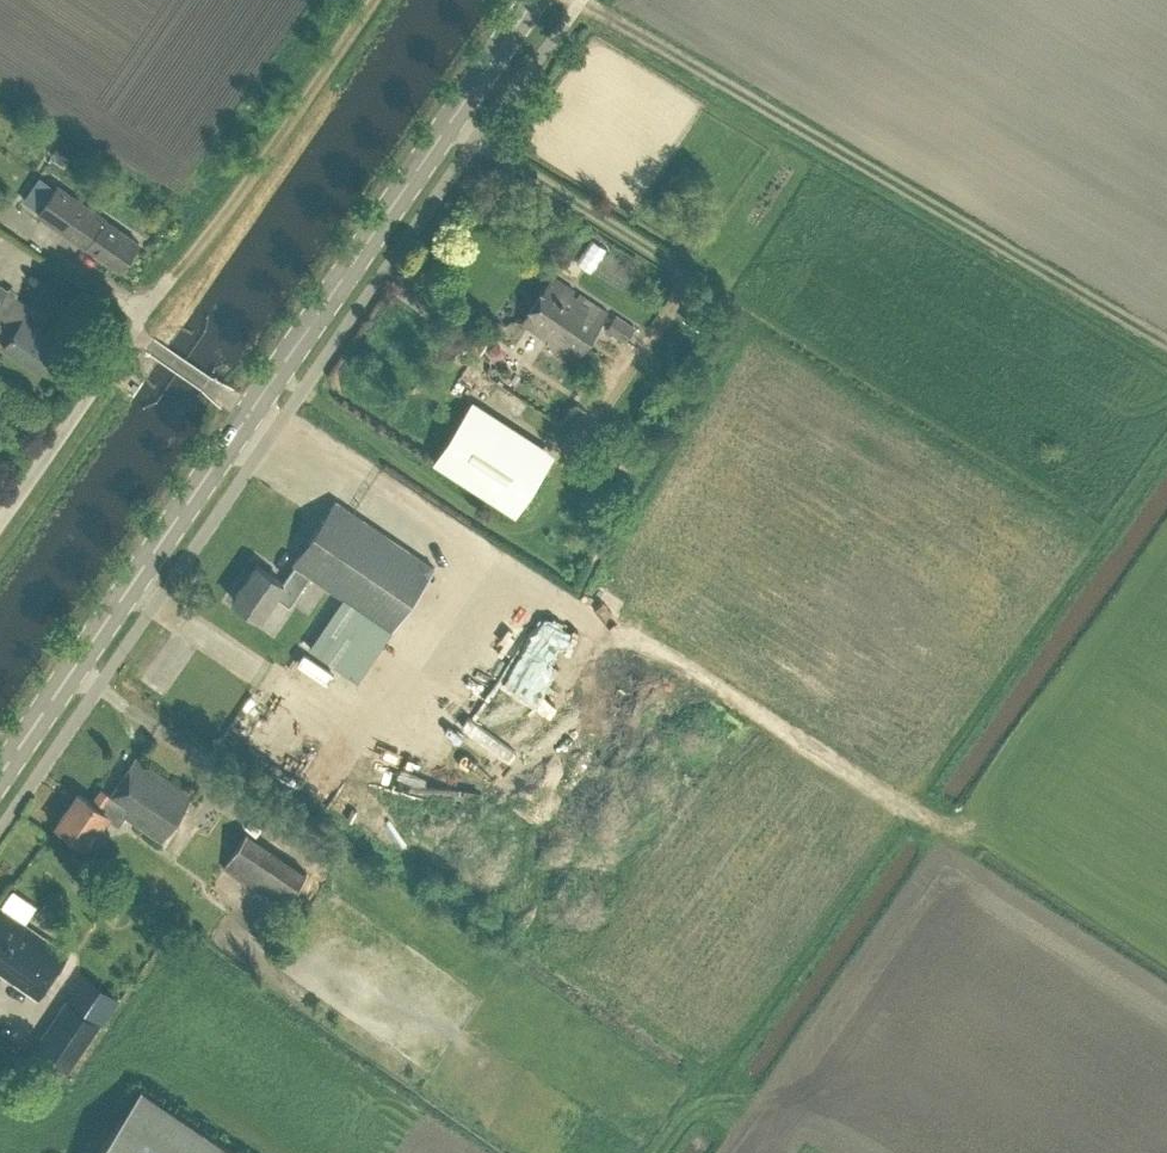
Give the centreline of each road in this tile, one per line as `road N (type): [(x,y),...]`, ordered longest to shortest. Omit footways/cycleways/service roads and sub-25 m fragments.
road 1 (secondary): [(250,409),(534,0)]
road 2 (secondary): [(0,774),(250,409)]
road 3 (track): [(172,275),(369,0)]
road 4 (unclassified): [(0,523),(132,328)]
road 5 (unclassified): [(132,328),(250,409)]

